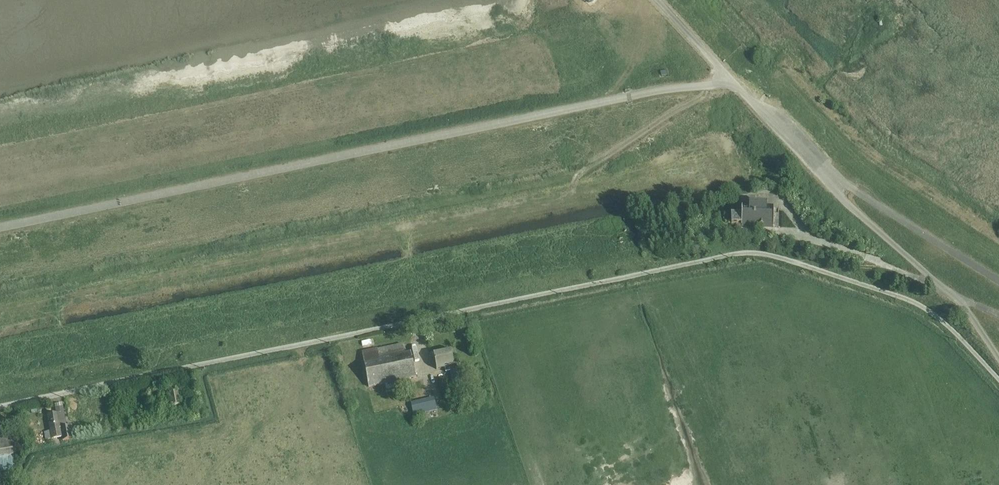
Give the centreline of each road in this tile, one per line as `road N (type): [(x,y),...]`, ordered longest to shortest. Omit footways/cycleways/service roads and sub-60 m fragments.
road 1 (unclassified): [(0,407),(739,253),(782,257),(925,307),(998,378)]
road 2 (unclassified): [(0,235),(733,82)]
road 3 (track): [(0,74),(323,0)]
road 4 (unclassified): [(998,281),(839,178),(819,174)]
road 5 (unclassified): [(952,296),(819,174)]
road 6 (unclassified): [(819,174),(733,82)]

